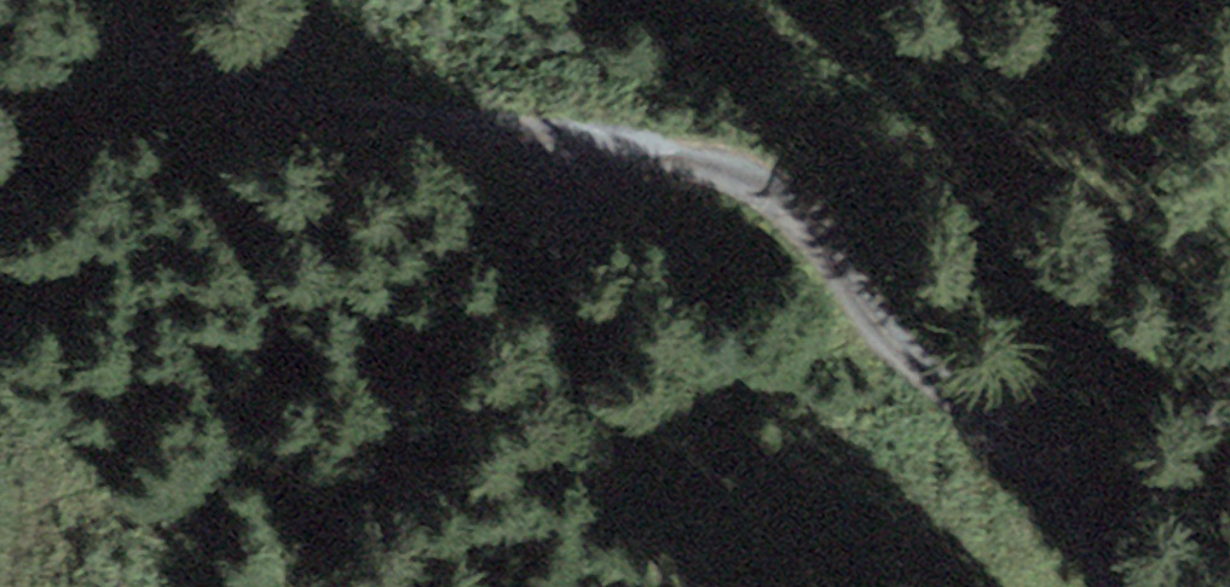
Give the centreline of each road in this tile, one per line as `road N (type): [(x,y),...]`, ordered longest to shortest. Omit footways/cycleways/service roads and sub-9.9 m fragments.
road 1 (track): [(1124,586),(1108,552),(1054,484),(947,391),(801,218),(743,173),(266,89),(199,61),(113,0)]
road 2 (track): [(565,141),(563,266),(581,333),(683,586)]

